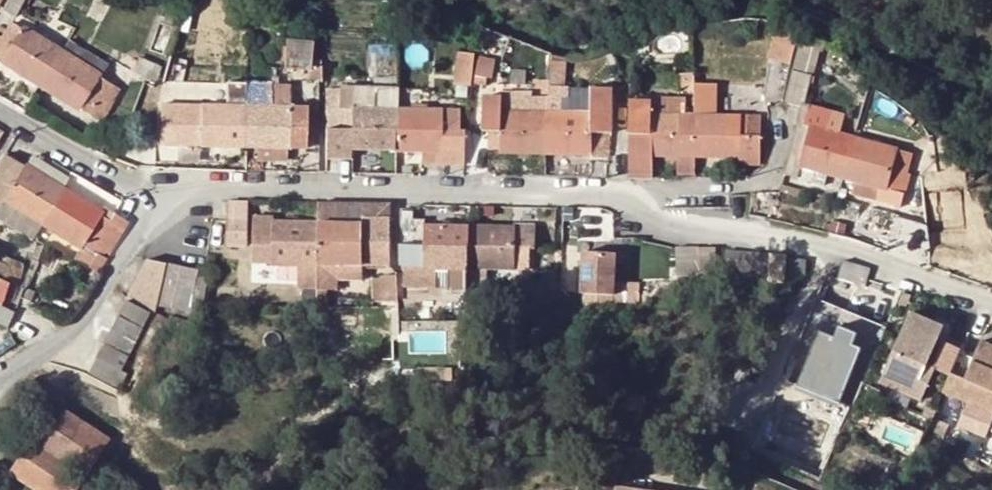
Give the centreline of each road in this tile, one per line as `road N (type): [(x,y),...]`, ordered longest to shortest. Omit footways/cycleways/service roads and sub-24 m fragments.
road 1 (residential): [(155,195),(218,184),(558,190),(991,301)]
road 2 (residential): [(0,375),(68,336),(99,304),(155,195)]
road 3 (residential): [(155,195),(0,108)]

